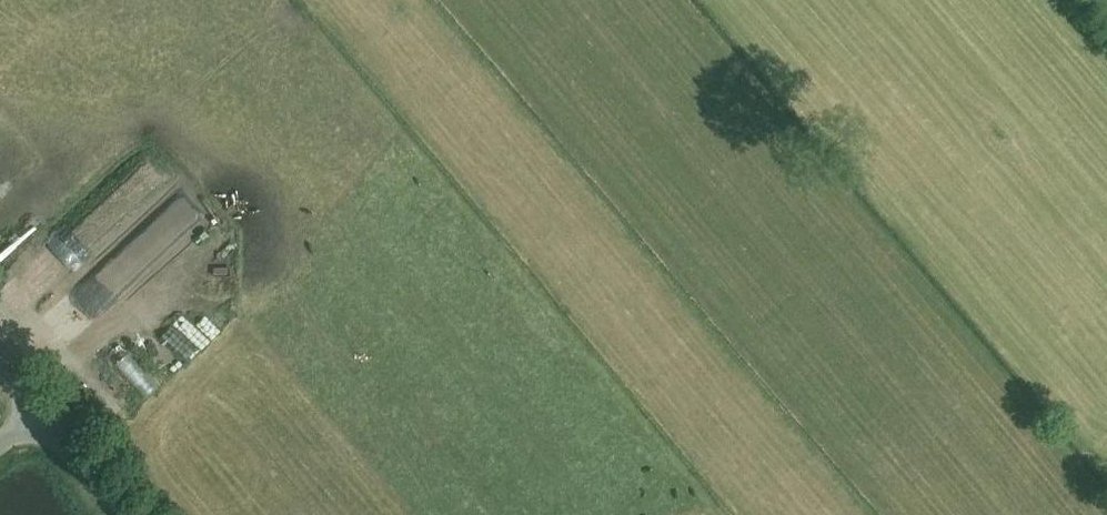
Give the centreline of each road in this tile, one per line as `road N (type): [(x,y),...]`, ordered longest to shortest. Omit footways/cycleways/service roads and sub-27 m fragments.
road 1 (tertiary): [(135,514),(45,408)]

